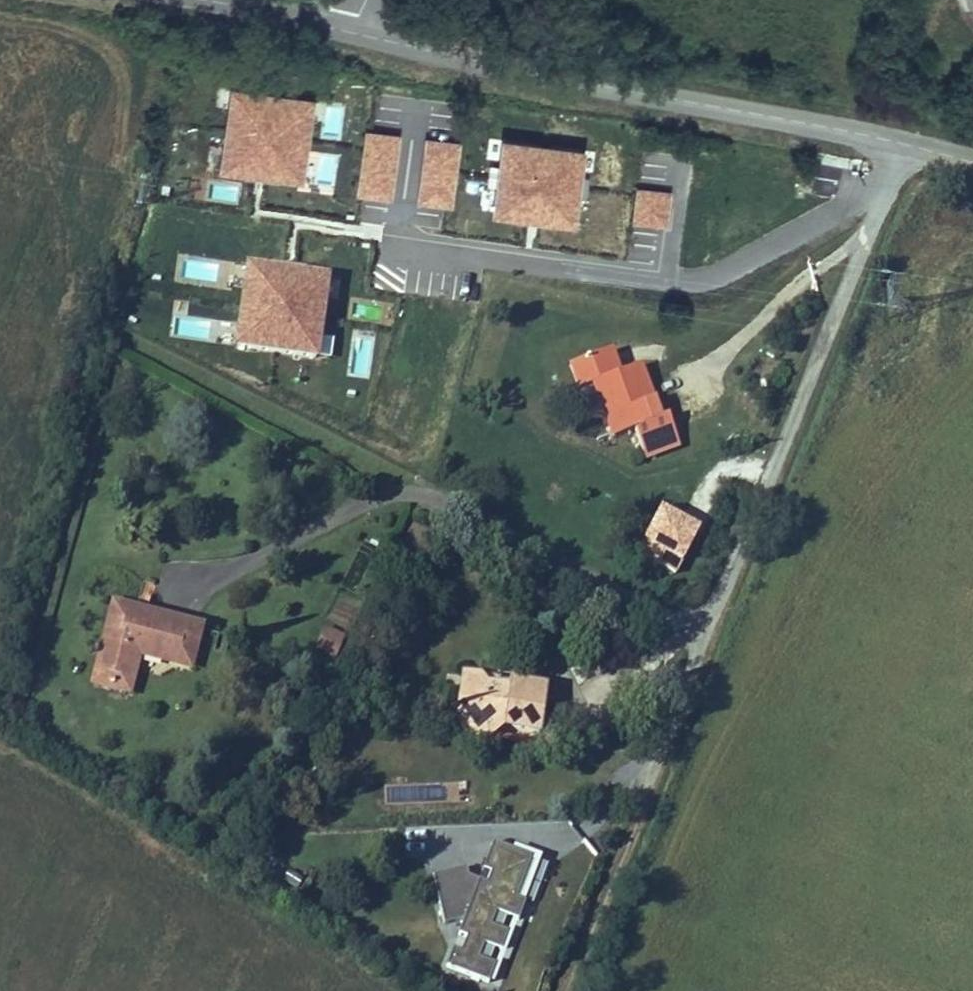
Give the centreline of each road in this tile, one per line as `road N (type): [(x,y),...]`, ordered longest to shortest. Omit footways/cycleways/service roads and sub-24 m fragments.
road 1 (tertiary): [(900,143),(355,31)]
road 2 (residential): [(705,629),(900,143)]
road 3 (residential): [(705,629),(688,696),(642,785)]
road 4 (tertiary): [(355,31),(210,0)]

